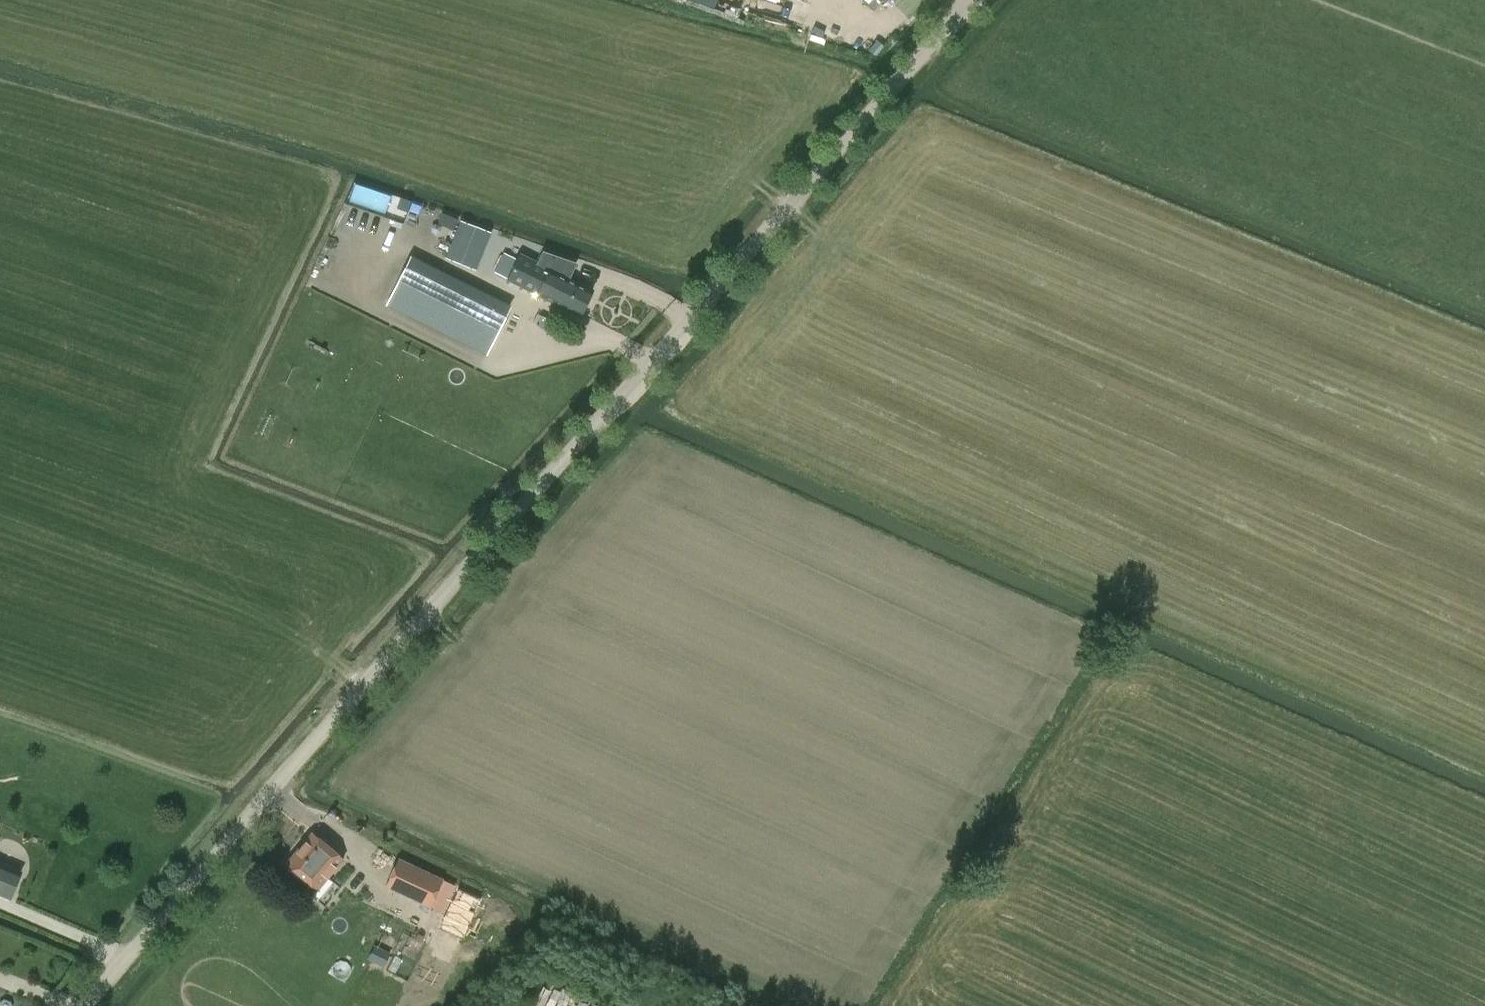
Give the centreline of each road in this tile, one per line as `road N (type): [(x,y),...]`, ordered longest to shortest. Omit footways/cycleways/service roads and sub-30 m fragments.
road 1 (unclassified): [(83,1005),(977,0)]

